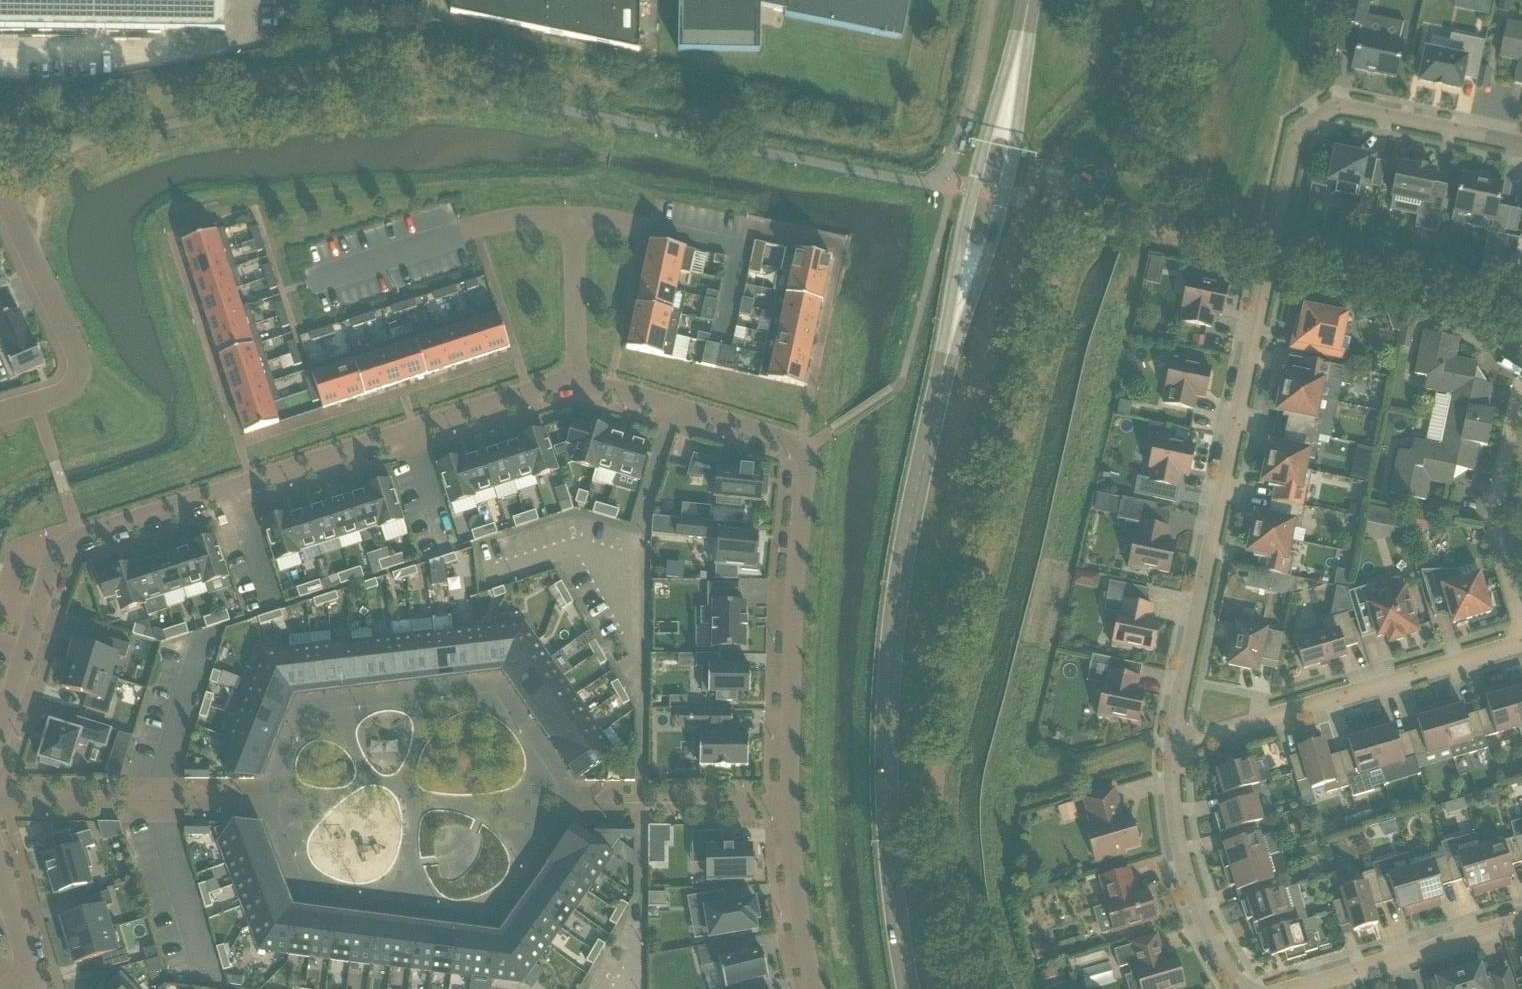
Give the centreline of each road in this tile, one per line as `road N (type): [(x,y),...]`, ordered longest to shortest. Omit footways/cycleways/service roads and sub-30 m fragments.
road 1 (residential): [(1174,748),(1300,147),(1325,116),(1352,107),(1521,145)]
road 2 (residential): [(576,378),(64,549),(0,738)]
road 3 (secondary): [(909,988),(887,731),(896,608),(952,330)]
road 4 (residential): [(789,802),(800,455),(782,434),(576,378)]
road 5 (residential): [(1174,748),(1521,639)]
road 6 (residential): [(0,413),(65,395),(78,369),(0,198)]
road 7 (residential): [(1521,367),(1493,521),(1521,631)]
road 8 (residential): [(0,798),(256,795)]
road 9 (residential): [(1240,988),(1194,900),(1172,806),(1174,748)]
road 10 (secondary): [(952,330),(974,292),(1004,198),(1014,88)]
road 11 (secondary): [(1014,88),(985,144),(952,330)]
road 12 (residential): [(1296,988),(1521,921)]
road 13 (residential): [(581,803),(789,802)]
road 14 (residential): [(815,988),(789,802)]
road 15 (residential): [(576,378),(574,218)]

